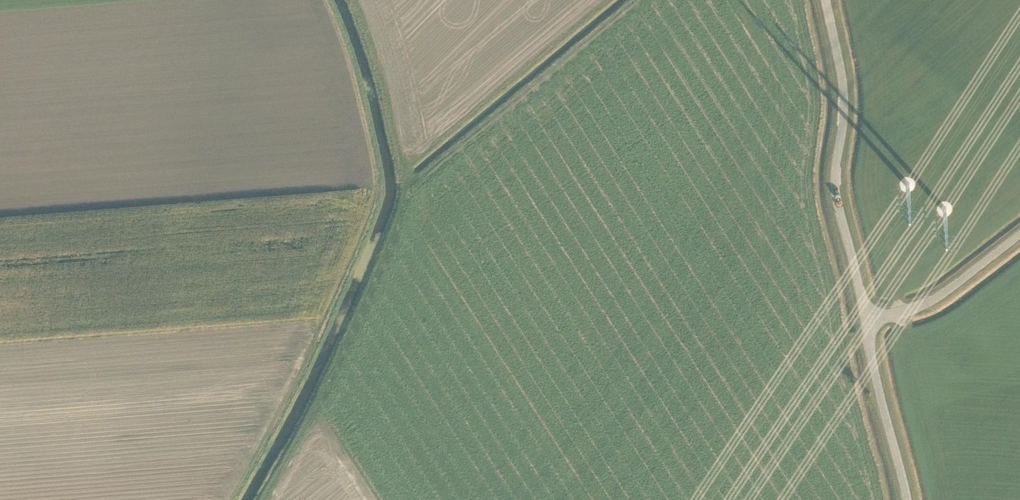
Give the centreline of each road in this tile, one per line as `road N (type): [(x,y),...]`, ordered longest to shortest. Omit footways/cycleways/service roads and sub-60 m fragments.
road 1 (tertiary): [(868,320),(835,179),(843,85),(826,0)]
road 2 (tertiary): [(906,499),(868,320)]
road 3 (unclassified): [(868,320),(941,292),(1019,233)]

